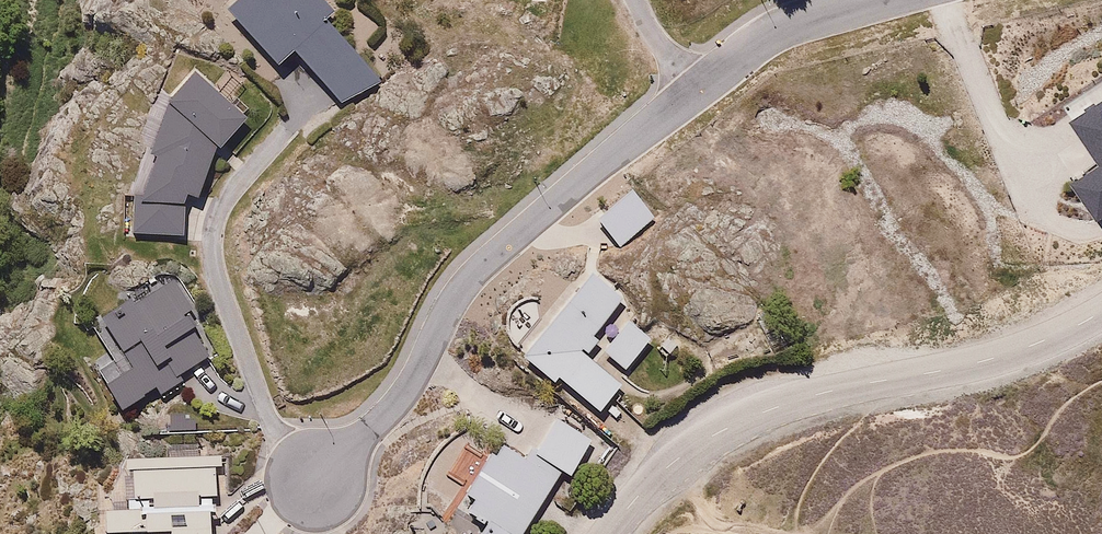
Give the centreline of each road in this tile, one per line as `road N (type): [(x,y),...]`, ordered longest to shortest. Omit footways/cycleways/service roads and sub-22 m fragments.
road 1 (residential): [(860,0),(783,24),(742,51),(464,267),(400,385),(314,458)]
road 2 (unclassified): [(1101,311),(1003,355),(820,394),(735,422),(668,463),(605,533)]

